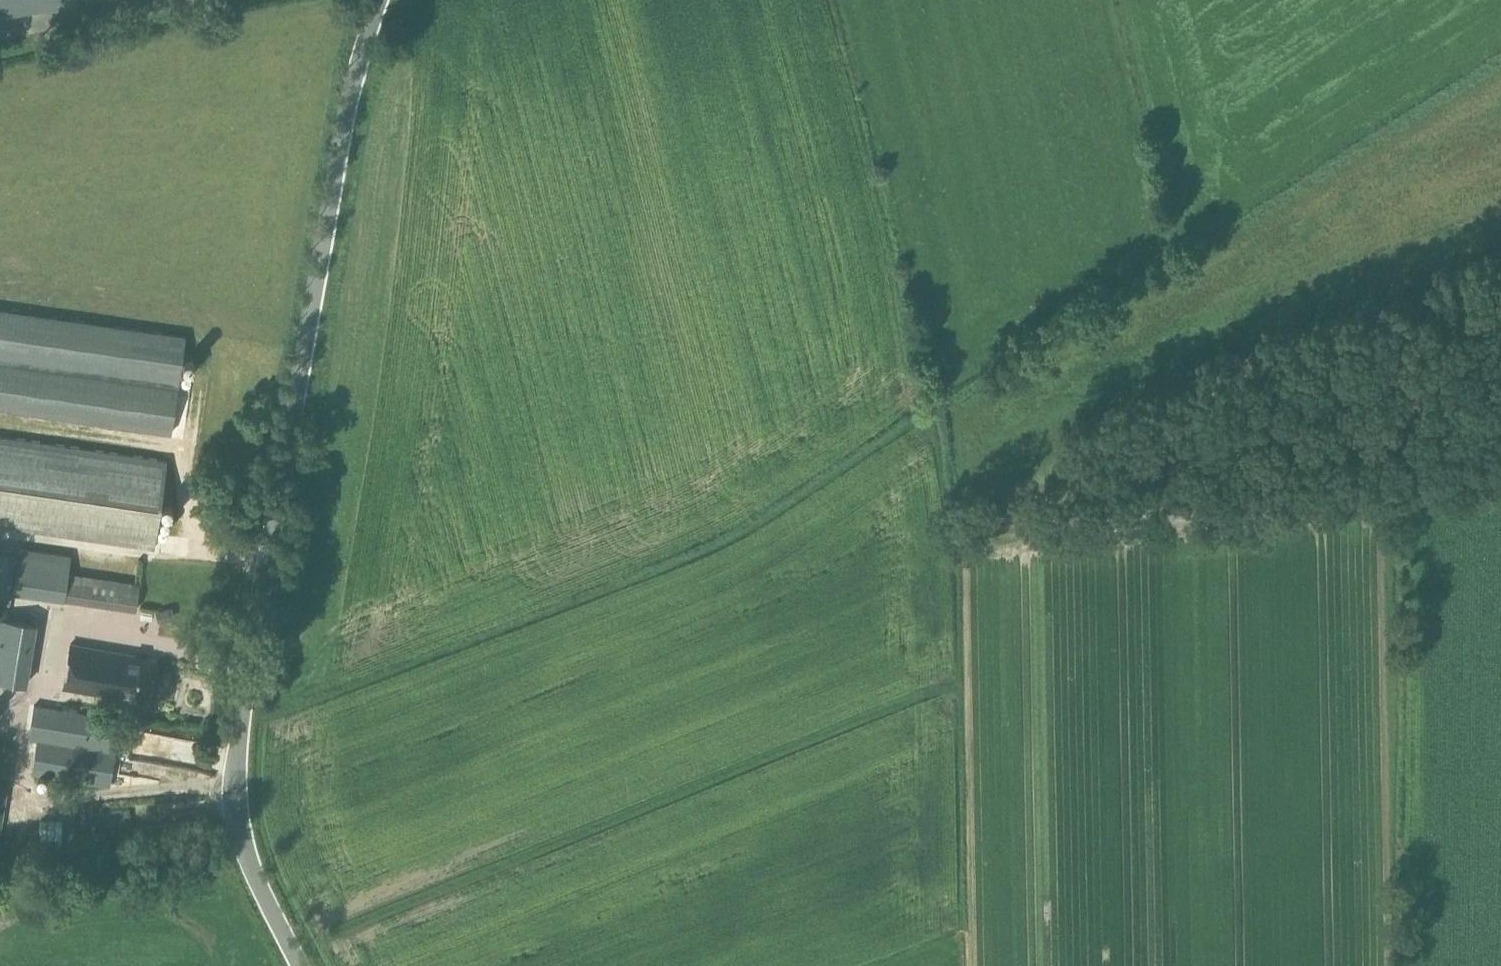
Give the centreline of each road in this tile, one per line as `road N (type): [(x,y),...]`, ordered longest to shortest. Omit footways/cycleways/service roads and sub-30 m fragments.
road 1 (unclassified): [(302,965),(260,886),(240,825),(235,775),(357,57),(381,0)]

